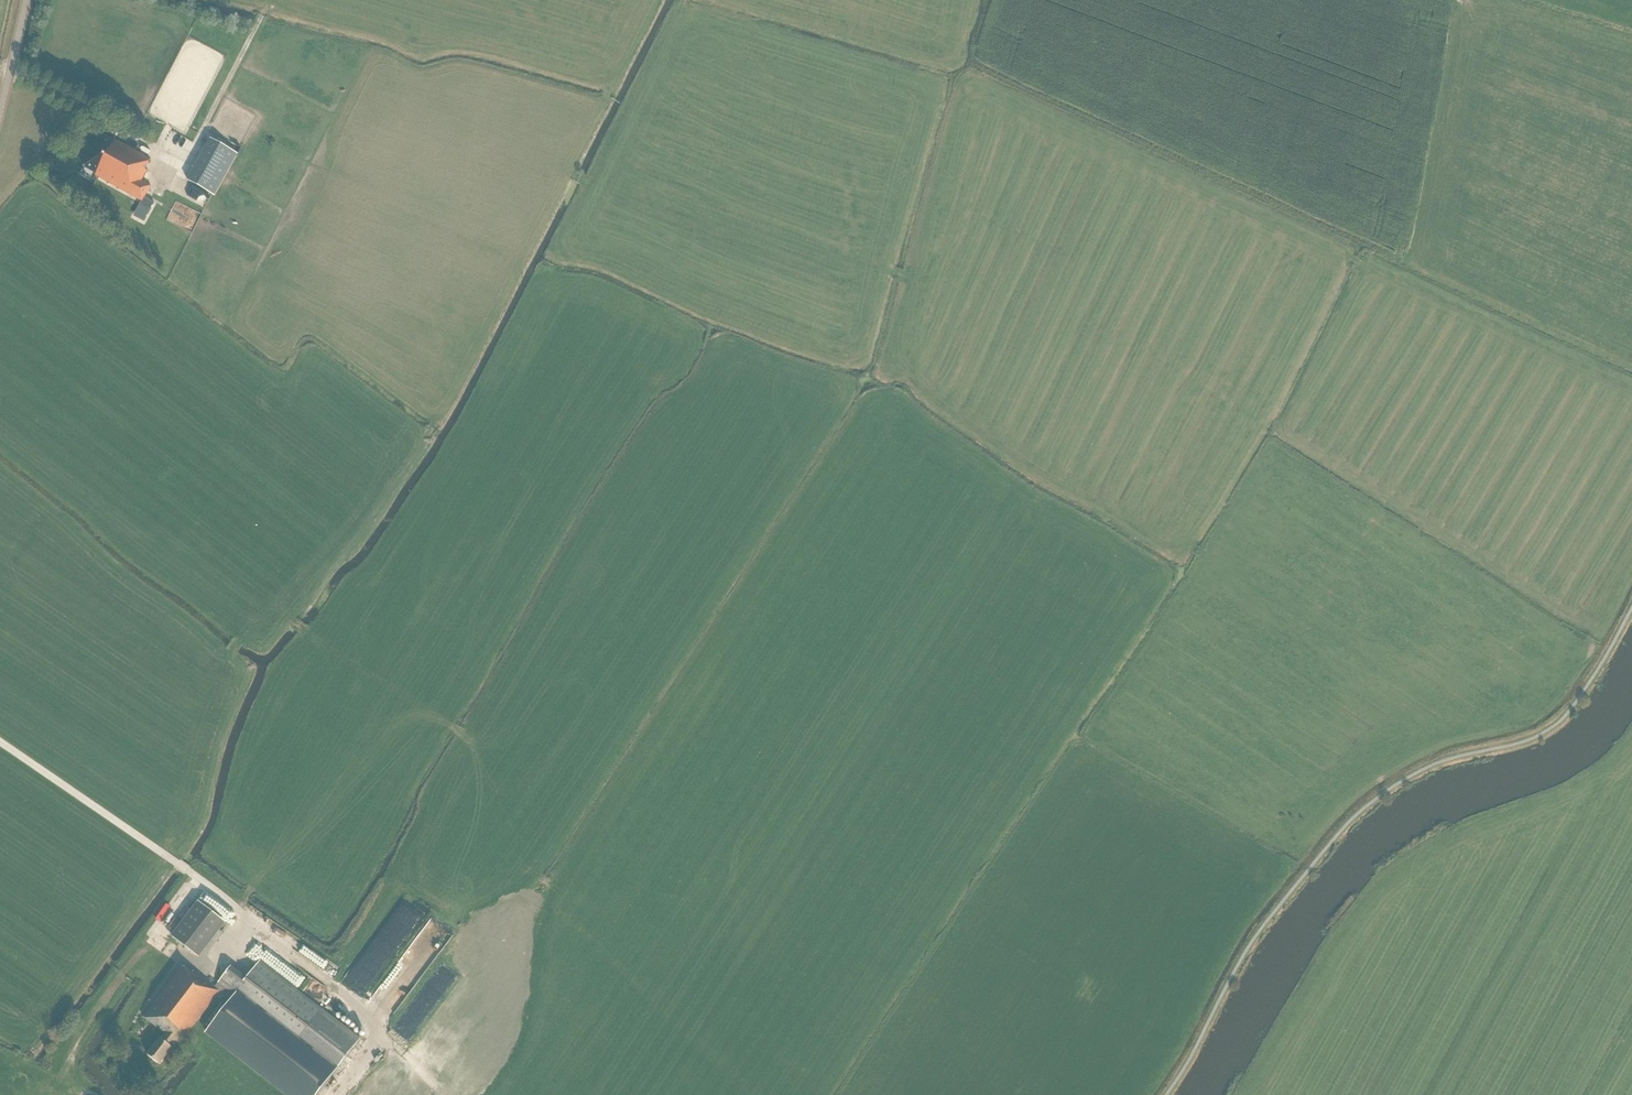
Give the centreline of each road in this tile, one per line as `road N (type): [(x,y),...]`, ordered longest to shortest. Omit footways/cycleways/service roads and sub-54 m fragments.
road 1 (tertiary): [(0,117),(29,0)]

